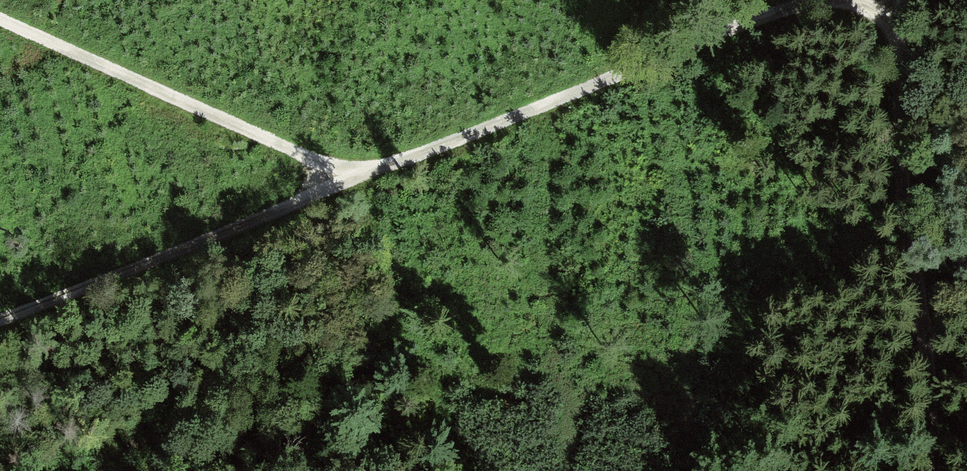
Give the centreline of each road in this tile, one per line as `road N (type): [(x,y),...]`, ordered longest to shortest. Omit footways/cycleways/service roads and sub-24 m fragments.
road 1 (track): [(0,317),(772,16),(823,1),(898,7)]
road 2 (track): [(935,470),(926,334),(900,200),(898,0)]
road 3 (track): [(339,184),(310,157),(0,17)]

